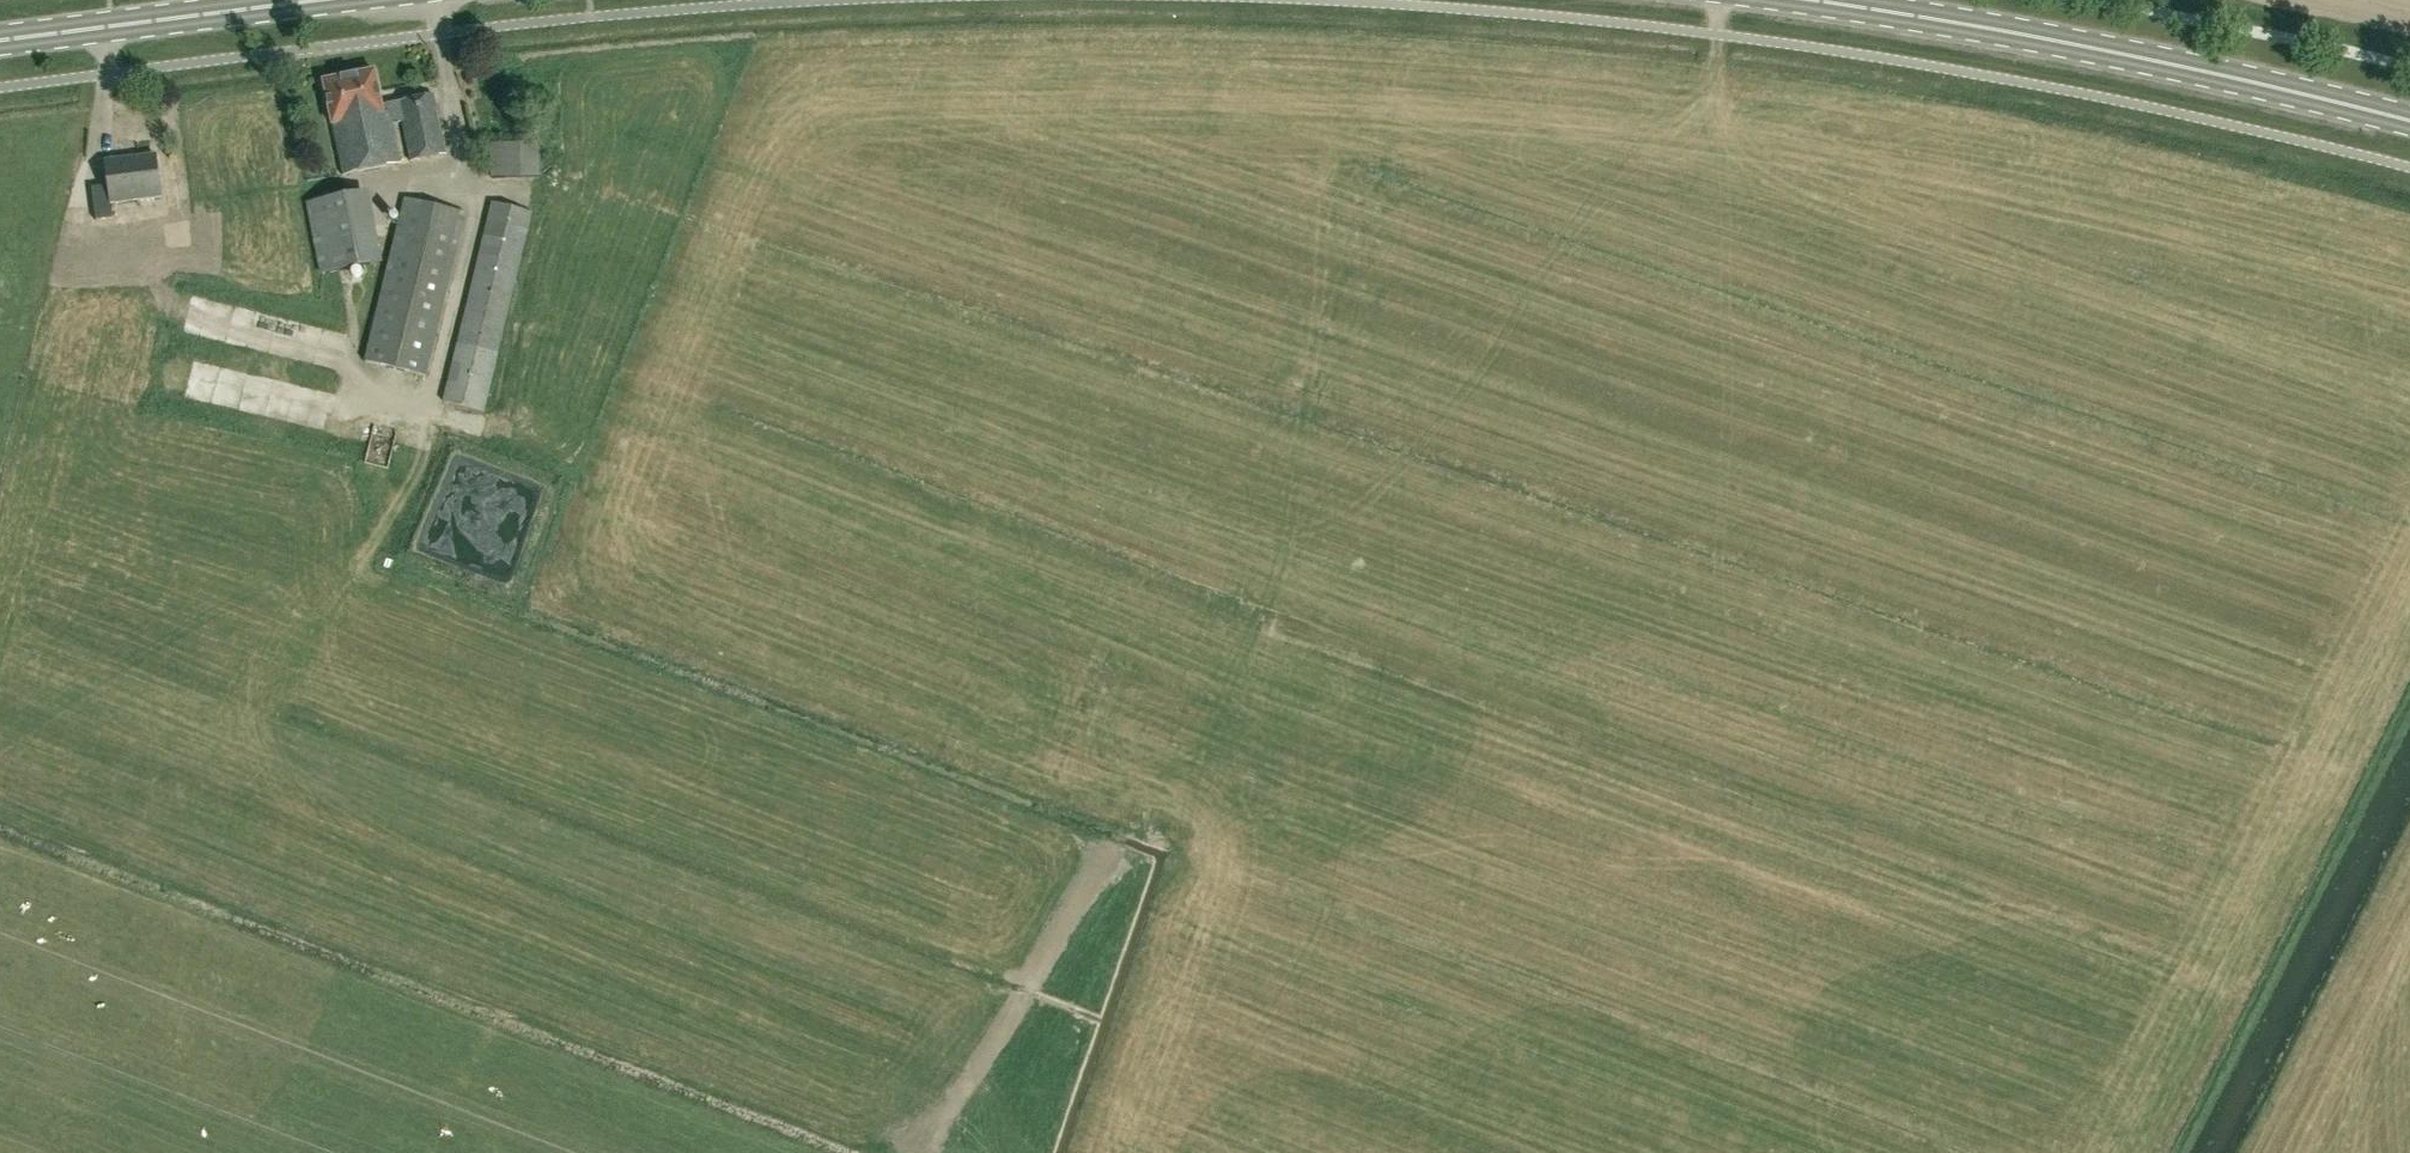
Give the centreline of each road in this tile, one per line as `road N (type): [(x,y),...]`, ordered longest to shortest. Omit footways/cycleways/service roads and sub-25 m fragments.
road 1 (secondary): [(2409,124),(2057,43),(1805,0)]
road 2 (secondary): [(327,0),(0,40)]

